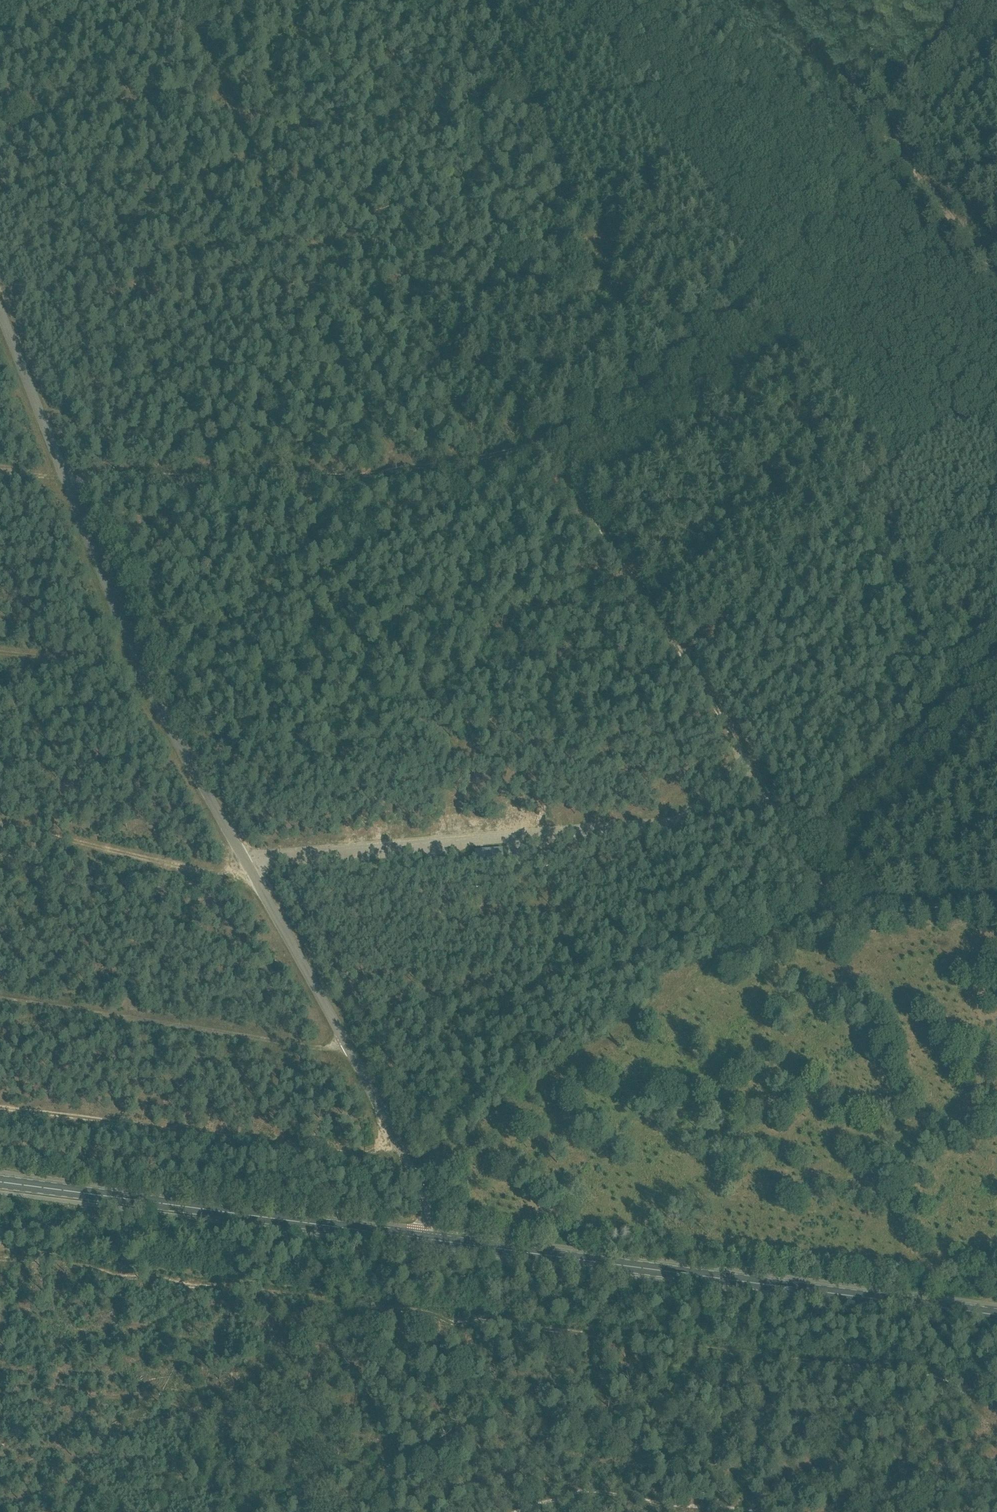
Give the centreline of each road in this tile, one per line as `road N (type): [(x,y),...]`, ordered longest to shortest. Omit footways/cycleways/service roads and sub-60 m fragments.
road 1 (track): [(0,473),(370,474),(545,441),(677,361),(760,286),(996,12)]
road 2 (track): [(996,1381),(794,1351),(761,1361),(727,1349),(0,1258)]
road 3 (primary): [(996,1314),(427,1238)]
road 4 (track): [(400,469),(281,240),(194,0)]
road 5 (track): [(772,812),(545,441)]
road 6 (primary): [(0,1181),(427,1238)]
road 7 (track): [(682,657),(996,377)]
road 8 (track): [(0,1105),(403,1155)]
road 9 (track): [(0,1383),(135,1396),(241,1422),(270,1438),(284,1458),(302,1511)]
road 10 (track): [(0,999),(349,1051)]
road 11 (track): [(996,283),(791,0)]
road 12 (track): [(537,1511),(611,1492),(815,1511)]
road 13 (track): [(0,824),(203,870),(251,873)]
road 14 (track): [(790,835),(827,899),(842,909),(996,902)]
road 15 (track): [(0,653),(136,665)]

